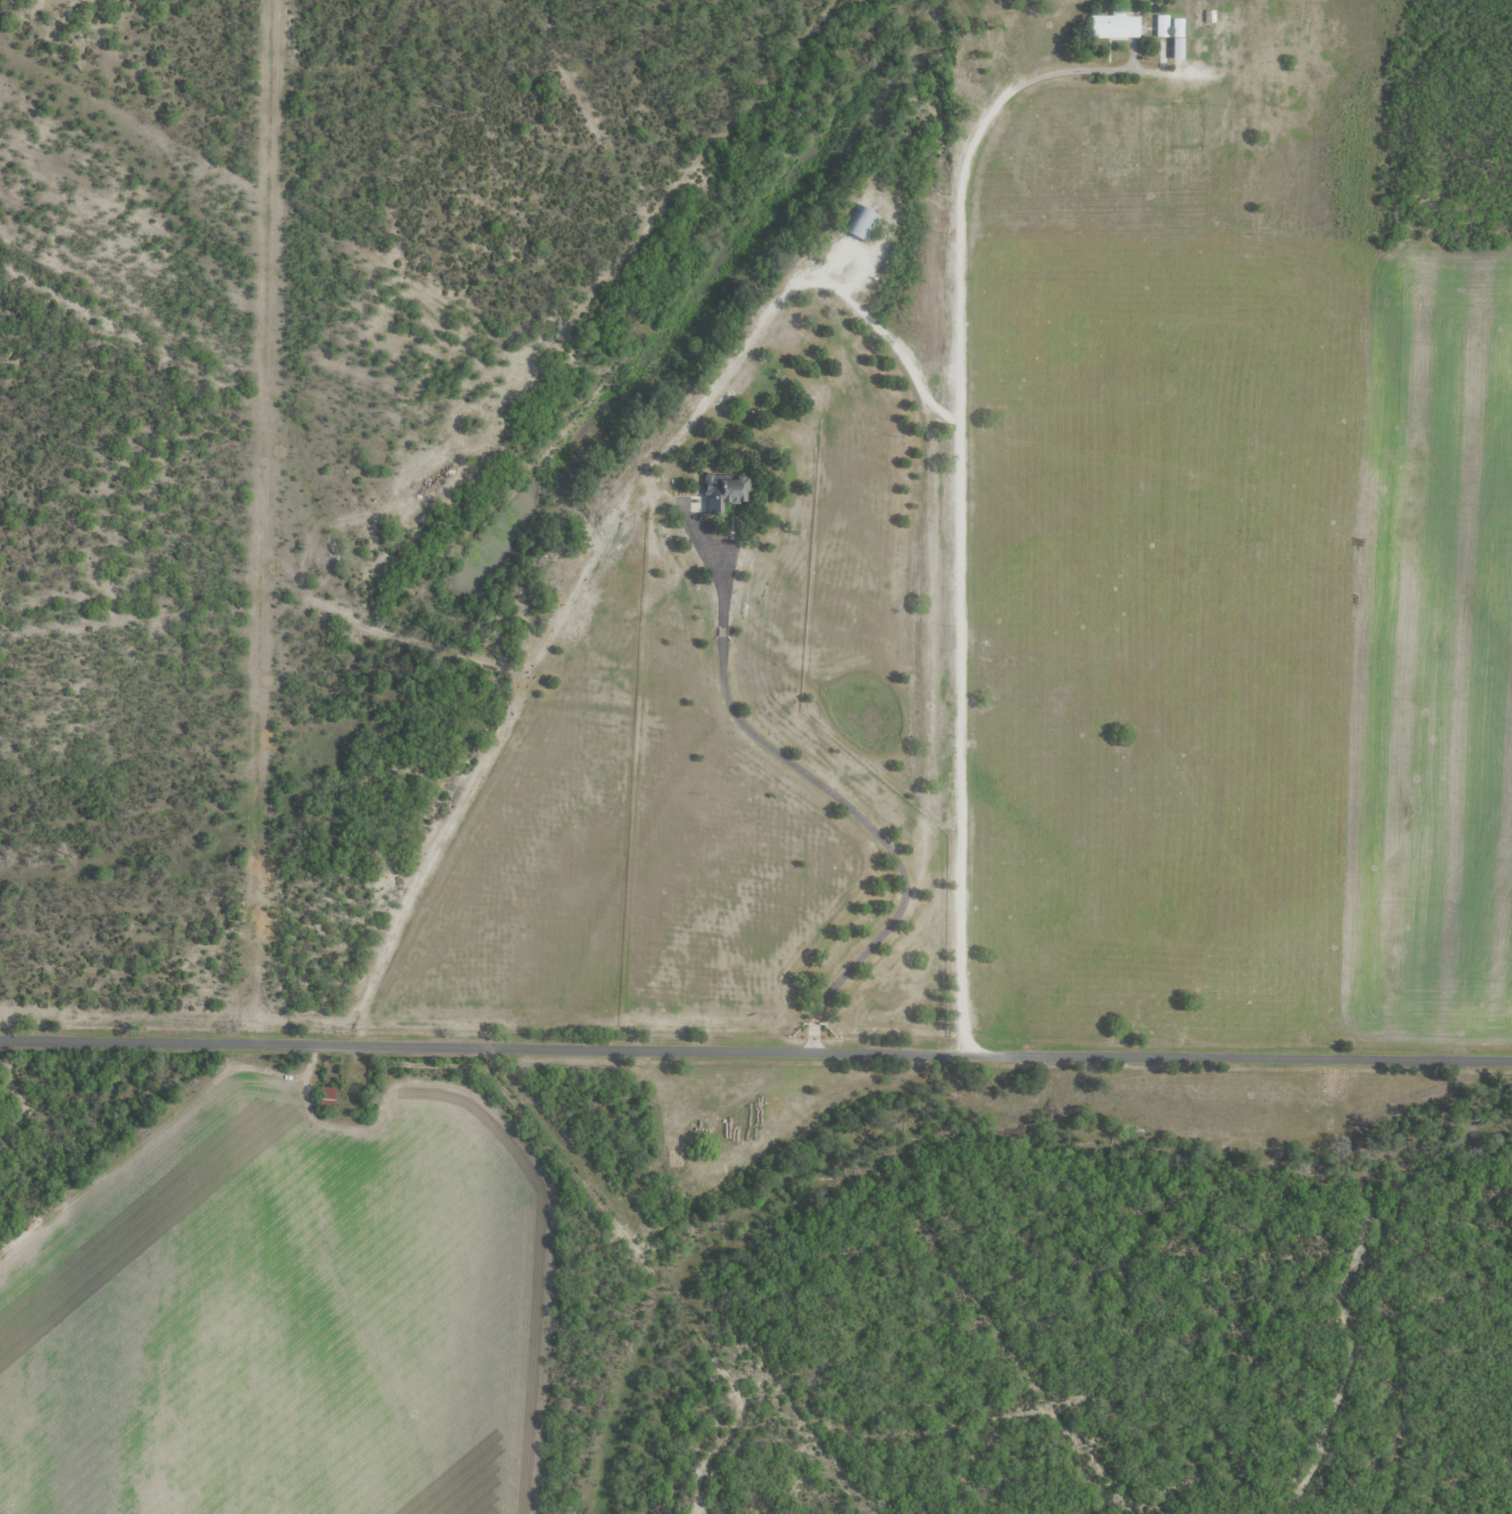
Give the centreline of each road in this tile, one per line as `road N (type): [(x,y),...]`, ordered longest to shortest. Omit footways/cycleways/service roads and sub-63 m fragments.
road 1 (residential): [(0,1041),(1511,1061)]

